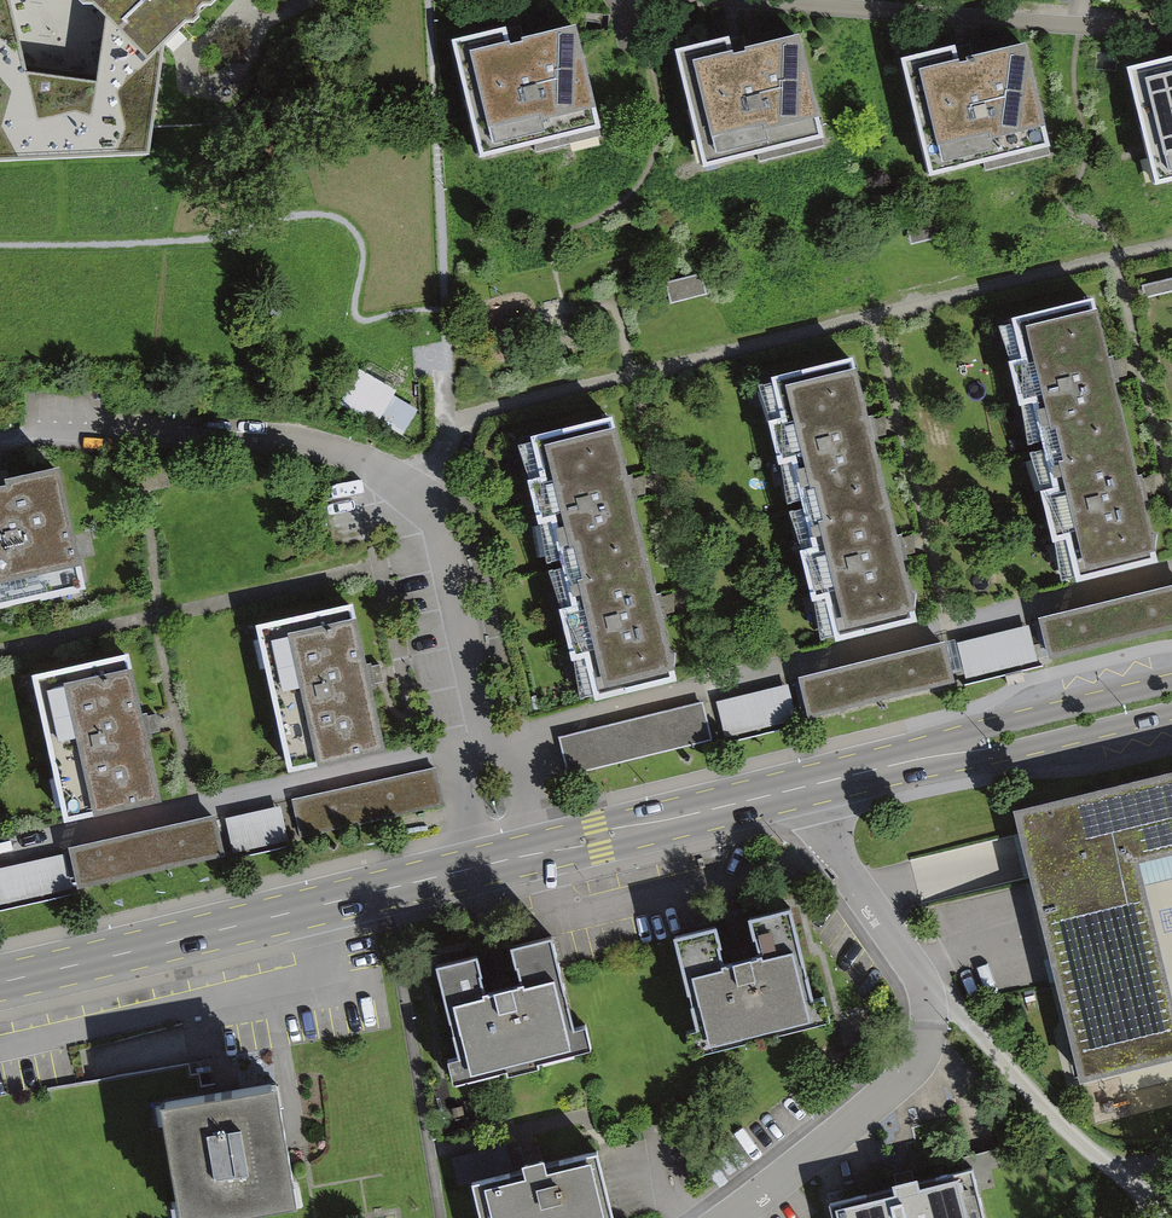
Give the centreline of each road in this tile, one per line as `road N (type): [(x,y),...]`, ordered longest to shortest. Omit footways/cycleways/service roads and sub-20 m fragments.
road 1 (residential): [(533,855),(513,764),(489,741),(444,527),(424,495),(354,454),(297,440),(0,434)]
road 2 (residential): [(811,785),(836,850),(917,974),(928,1028),(908,1075),(727,1217)]
road 3 (primary): [(533,855),(0,982)]
road 4 (primary): [(1171,698),(811,785)]
road 5 (primary): [(811,785),(533,855)]
road 6 (track): [(917,974),(1108,1163)]

